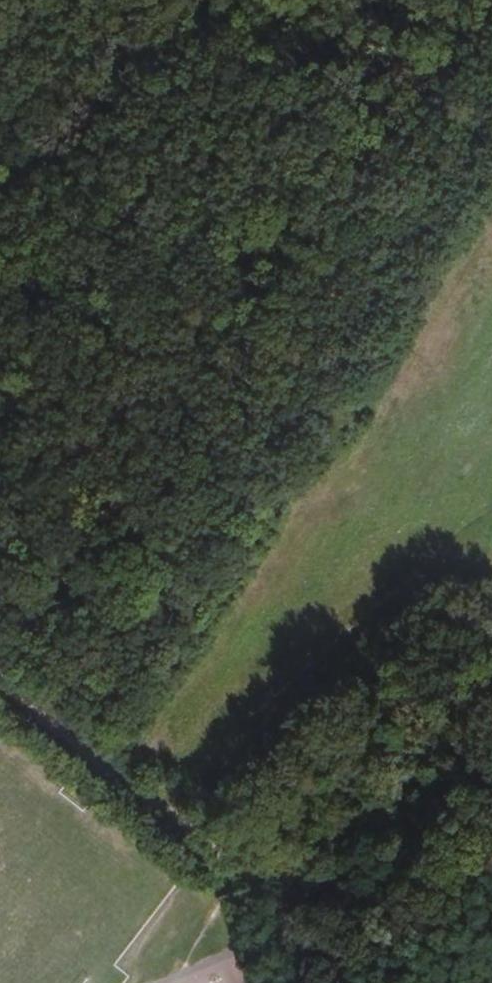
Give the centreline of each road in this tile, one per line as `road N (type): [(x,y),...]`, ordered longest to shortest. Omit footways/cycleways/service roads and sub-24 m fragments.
road 1 (track): [(0,193),(128,109),(198,0)]
road 2 (track): [(192,825),(0,682)]

